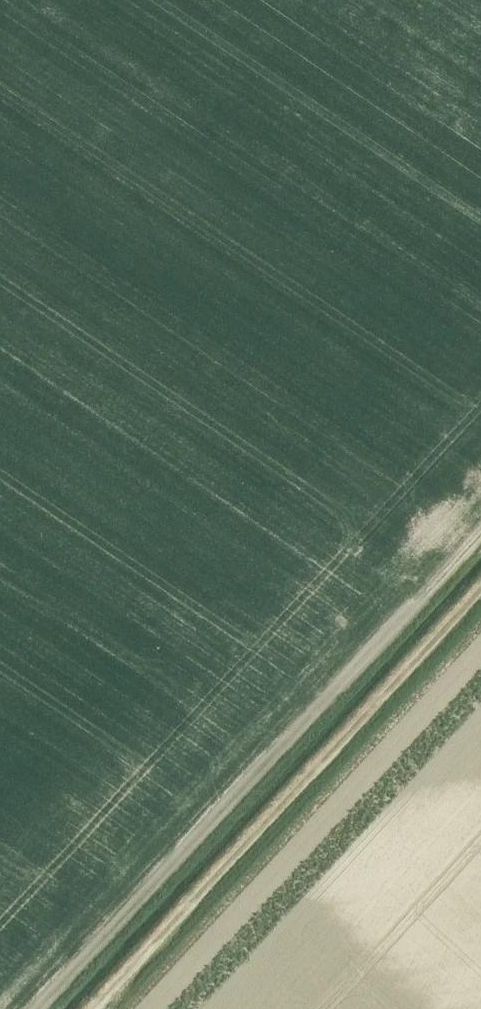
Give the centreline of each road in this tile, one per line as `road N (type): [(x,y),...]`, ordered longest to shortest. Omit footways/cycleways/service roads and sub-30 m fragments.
road 1 (track): [(480,590),(95,1008)]
road 2 (track): [(38,1008),(335,690)]

